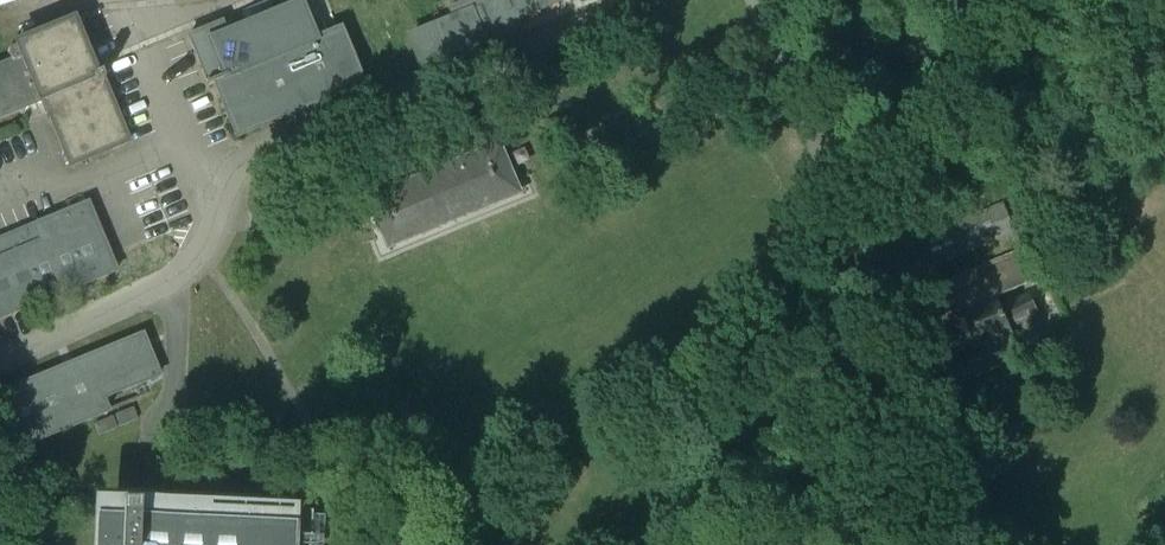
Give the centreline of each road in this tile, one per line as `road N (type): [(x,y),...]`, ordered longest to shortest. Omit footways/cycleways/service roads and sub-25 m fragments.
road 1 (residential): [(993,544),(758,0)]
road 2 (unclassified): [(214,216),(234,171),(253,157),(632,0)]
road 3 (unclassified): [(0,362),(169,281),(190,266),(214,216)]
road 4 (residential): [(214,216),(140,36)]

